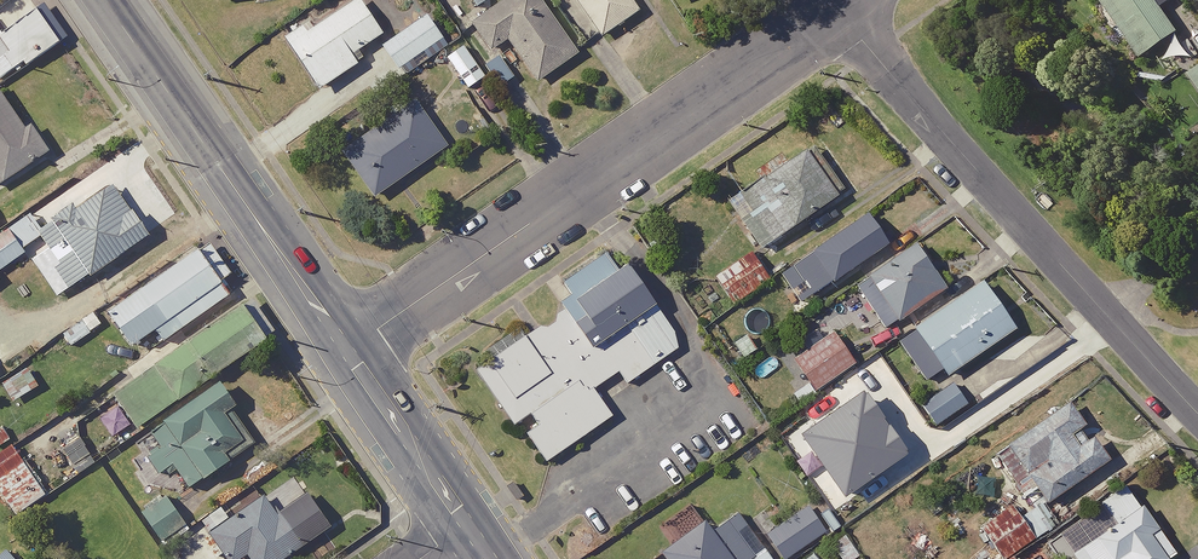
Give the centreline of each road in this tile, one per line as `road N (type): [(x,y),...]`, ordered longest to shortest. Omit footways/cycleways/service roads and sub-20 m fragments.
road 1 (residential): [(840,10),(351,347)]
road 2 (residential): [(840,10),(1197,409)]
road 3 (secondary): [(107,0),(351,347)]
road 4 (secondary): [(351,347),(408,423),(428,482),(461,531)]

